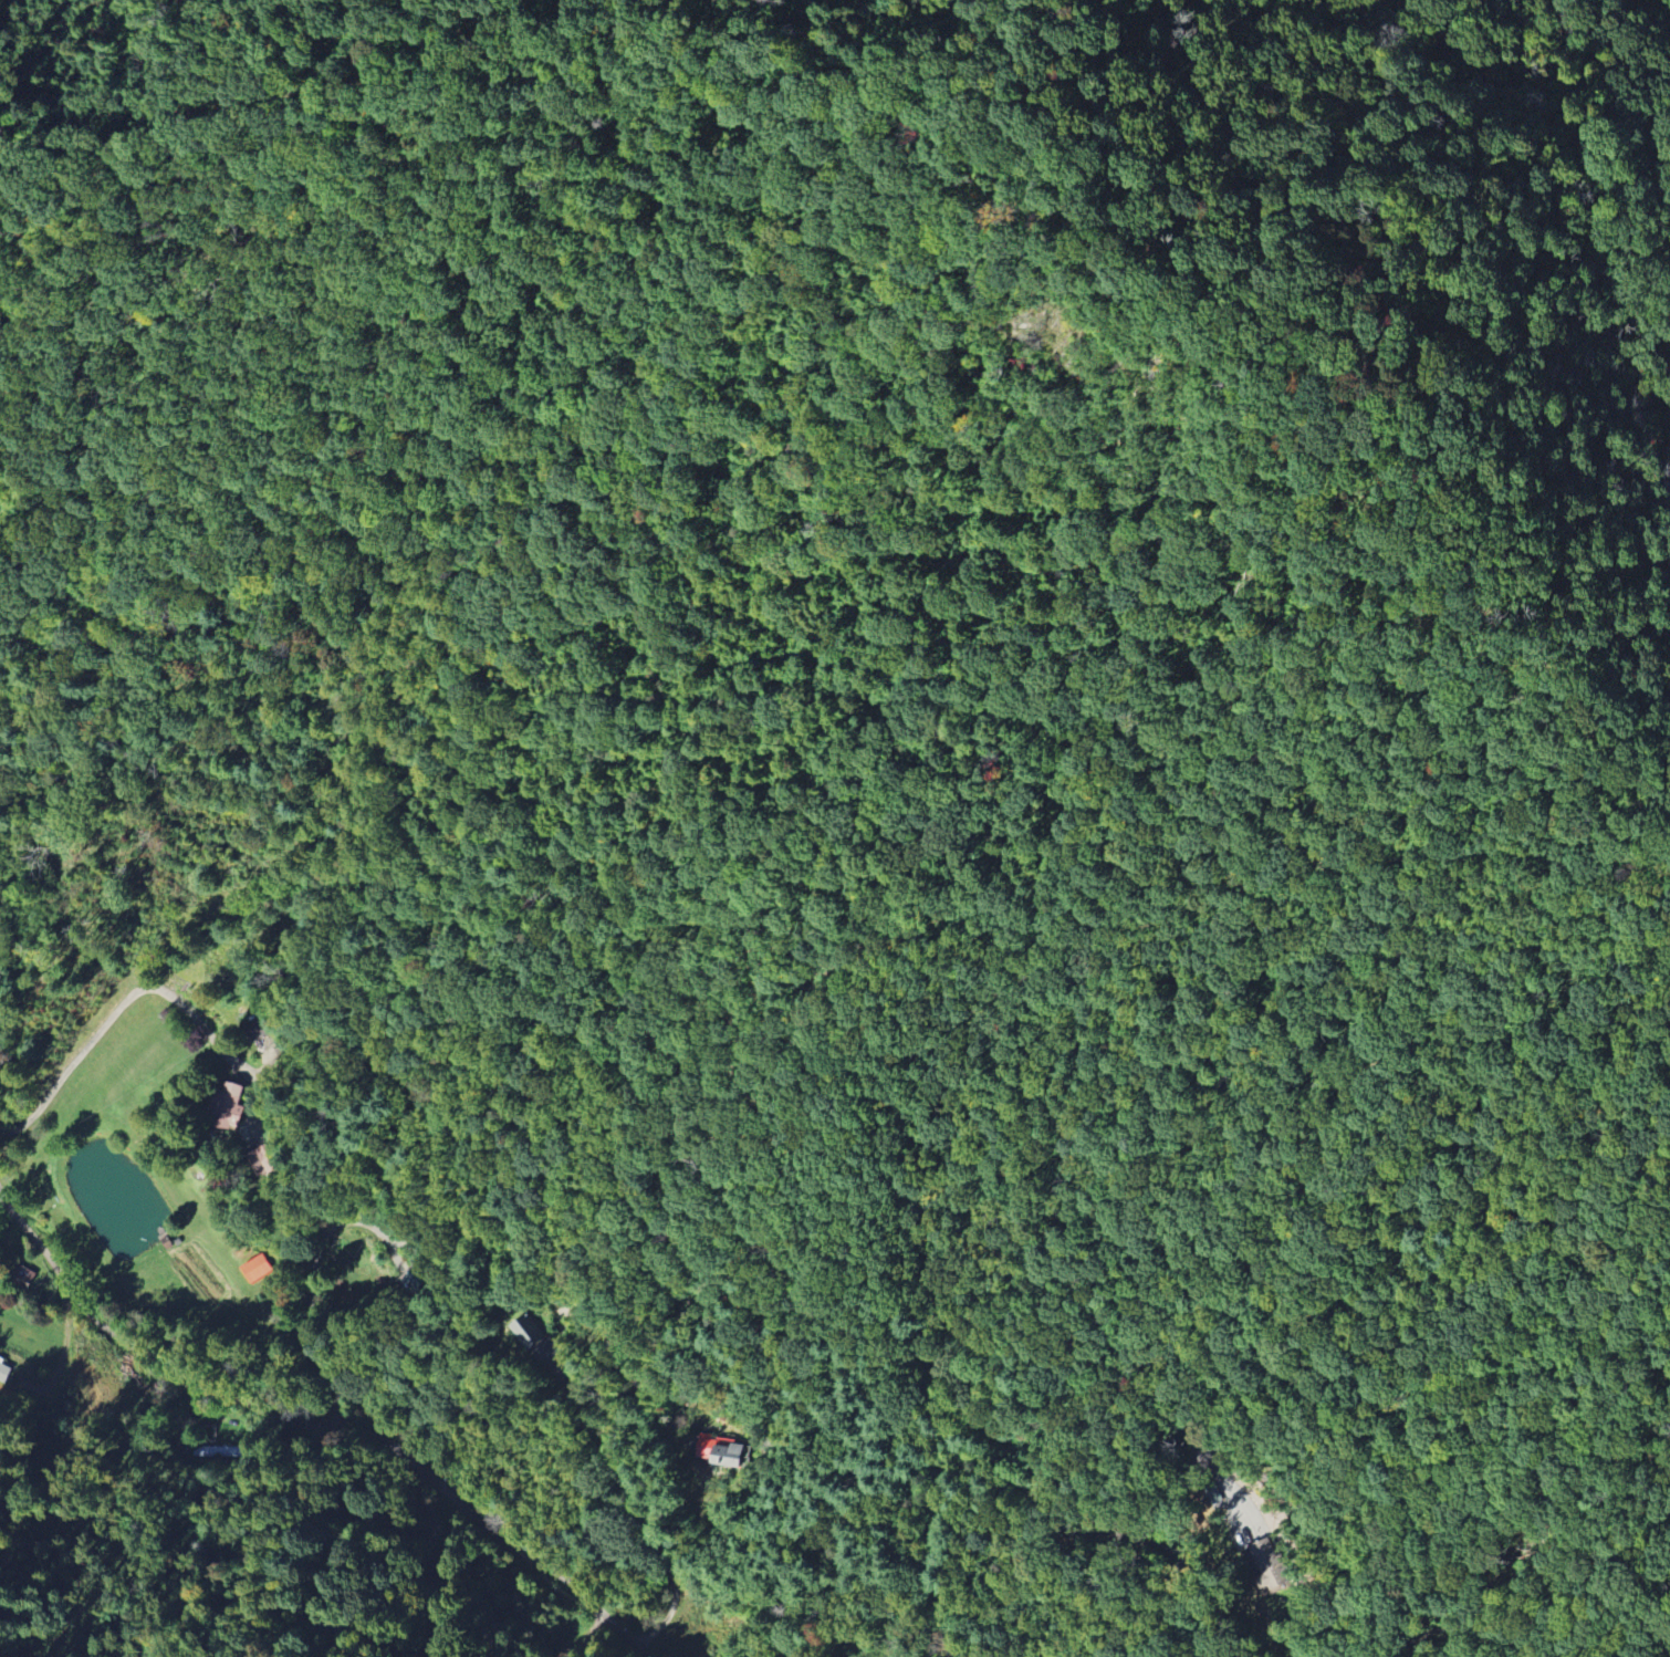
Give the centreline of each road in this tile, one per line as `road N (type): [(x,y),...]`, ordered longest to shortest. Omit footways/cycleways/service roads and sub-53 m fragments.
road 1 (residential): [(0,1188),(98,1324),(268,1411),(382,1442),(512,1549),(583,1594),(631,1656)]
road 2 (residential): [(1182,1656),(1177,1507),(1209,1461),(1275,1482),(1340,1563),(1349,1656)]
road 3 (residential): [(628,1654),(672,1612),(676,1586),(619,1462),(583,1397),(557,1371)]

